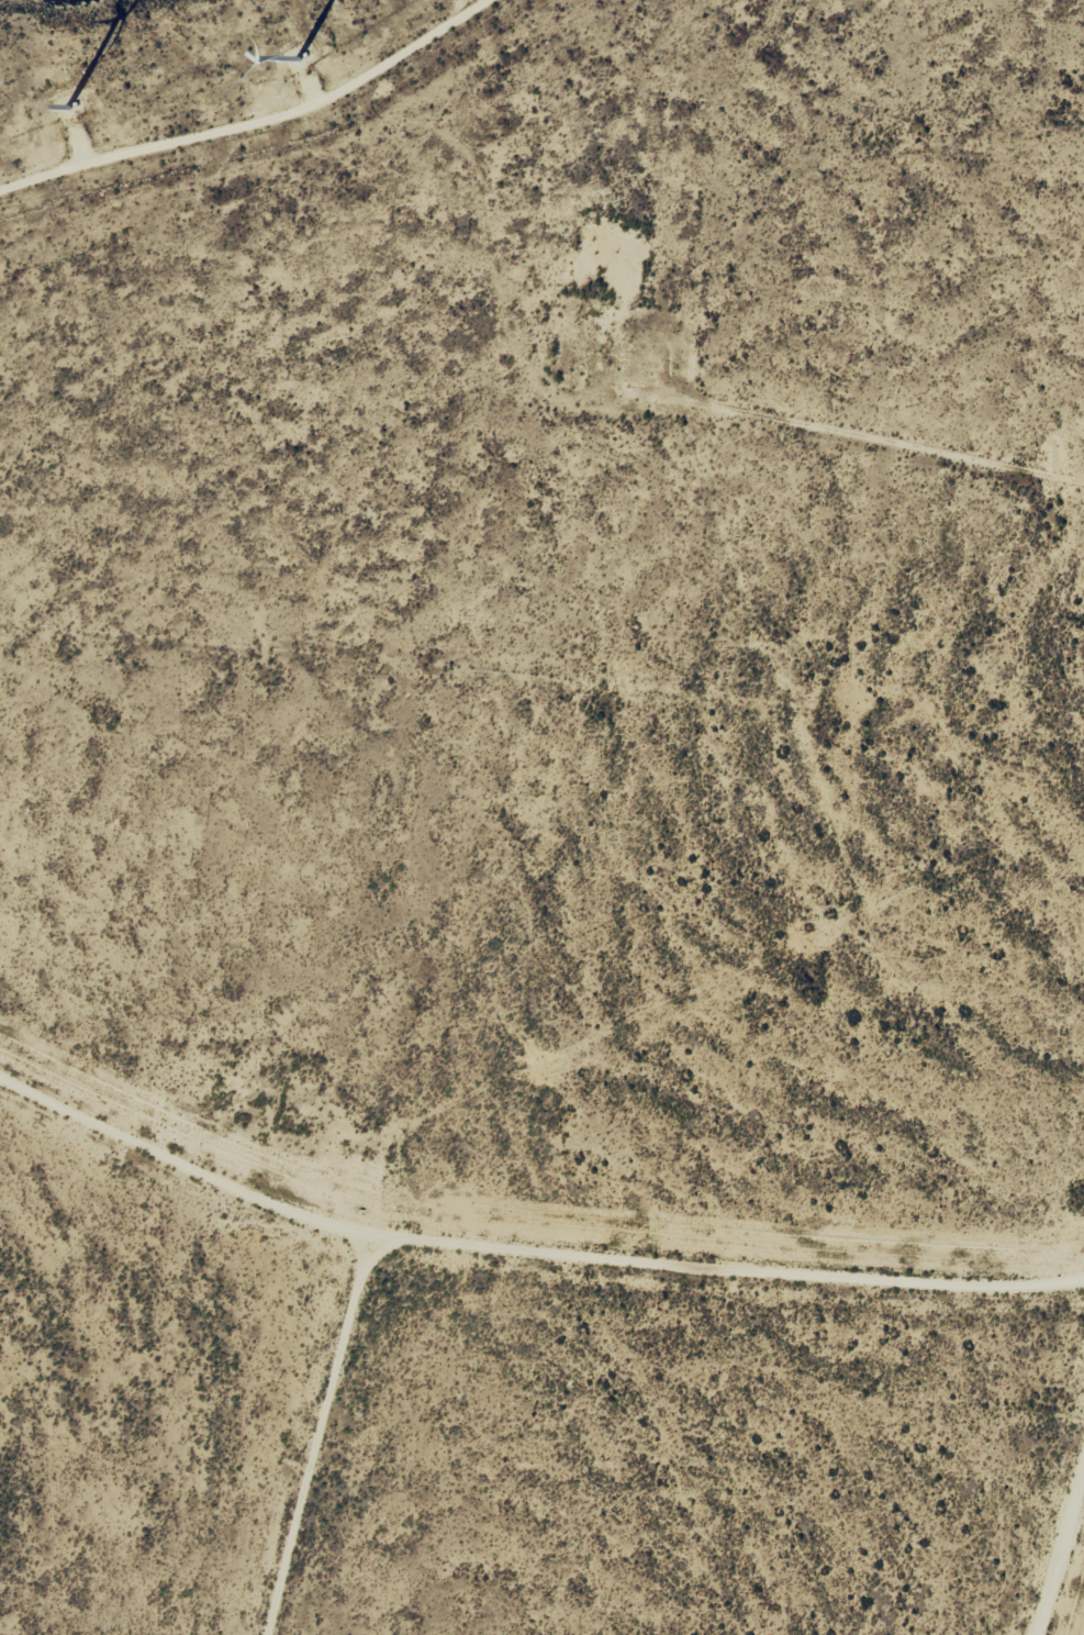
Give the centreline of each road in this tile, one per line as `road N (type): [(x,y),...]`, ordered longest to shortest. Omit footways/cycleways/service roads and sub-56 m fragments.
road 1 (track): [(0,1105),(270,1205),(1083,1282)]
road 2 (track): [(1036,1634),(1083,1458)]

